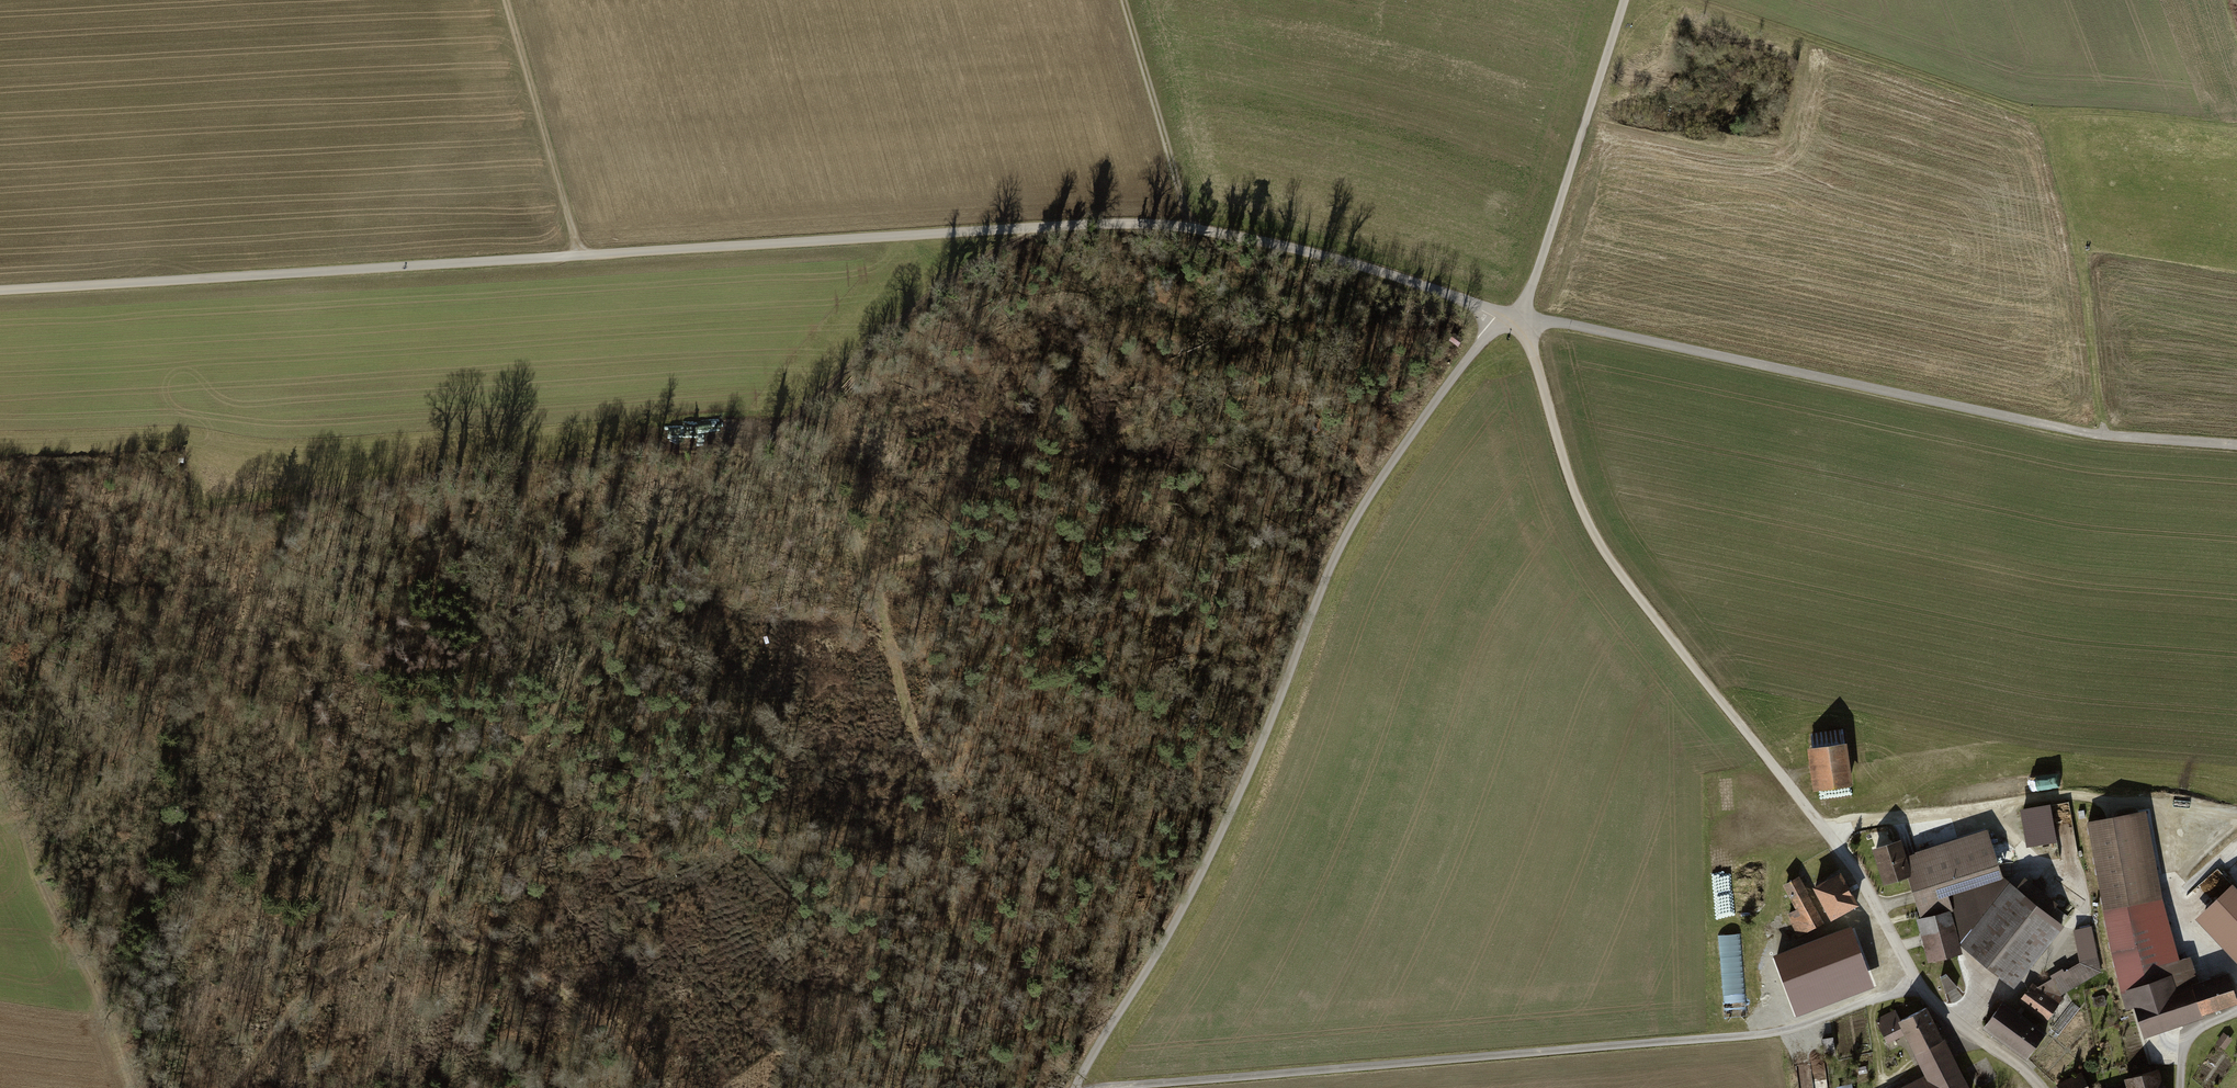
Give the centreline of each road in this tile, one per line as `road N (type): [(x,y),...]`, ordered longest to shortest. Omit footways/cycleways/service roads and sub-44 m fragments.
road 1 (unclassified): [(1517,319),(1294,252),(1055,228),(0,291)]
road 2 (track): [(237,1087),(487,822),(562,674),(721,489),(927,297),(1006,242),(1055,228)]
road 3 (unclassified): [(1517,319),(1486,336),(1451,381),(1330,566),(1239,793),(1152,962),(1076,1087)]
road 4 (track): [(658,1087),(619,1043),(517,961),(417,905),(169,610),(131,582),(0,520)]
road 5 (unclassified): [(1919,984),(1769,1034),(1100,1087)]
road 6 (unclassified): [(1517,319),(1597,540),(1852,868),(1919,984)]
road 7 (track): [(775,438),(818,469),(847,516),(887,618),(948,812),(949,898),(961,941),(1069,1087)]
road 8 (unclassified): [(2236,446),(2098,436),(1517,319)]
road 9 (track): [(2102,437),(2087,289),(2038,112),(2236,126)]
road 10 (track): [(2038,112),(1697,0)]
road 11 (unclassified): [(1517,319),(1624,0)]
road 12 (track): [(0,778),(133,1087)]
road 13 (track): [(582,255),(506,0)]
road 14 (track): [(1126,0),(1195,238)]
road 15 (unclassified): [(1919,984),(1937,1007),(2040,1087)]

